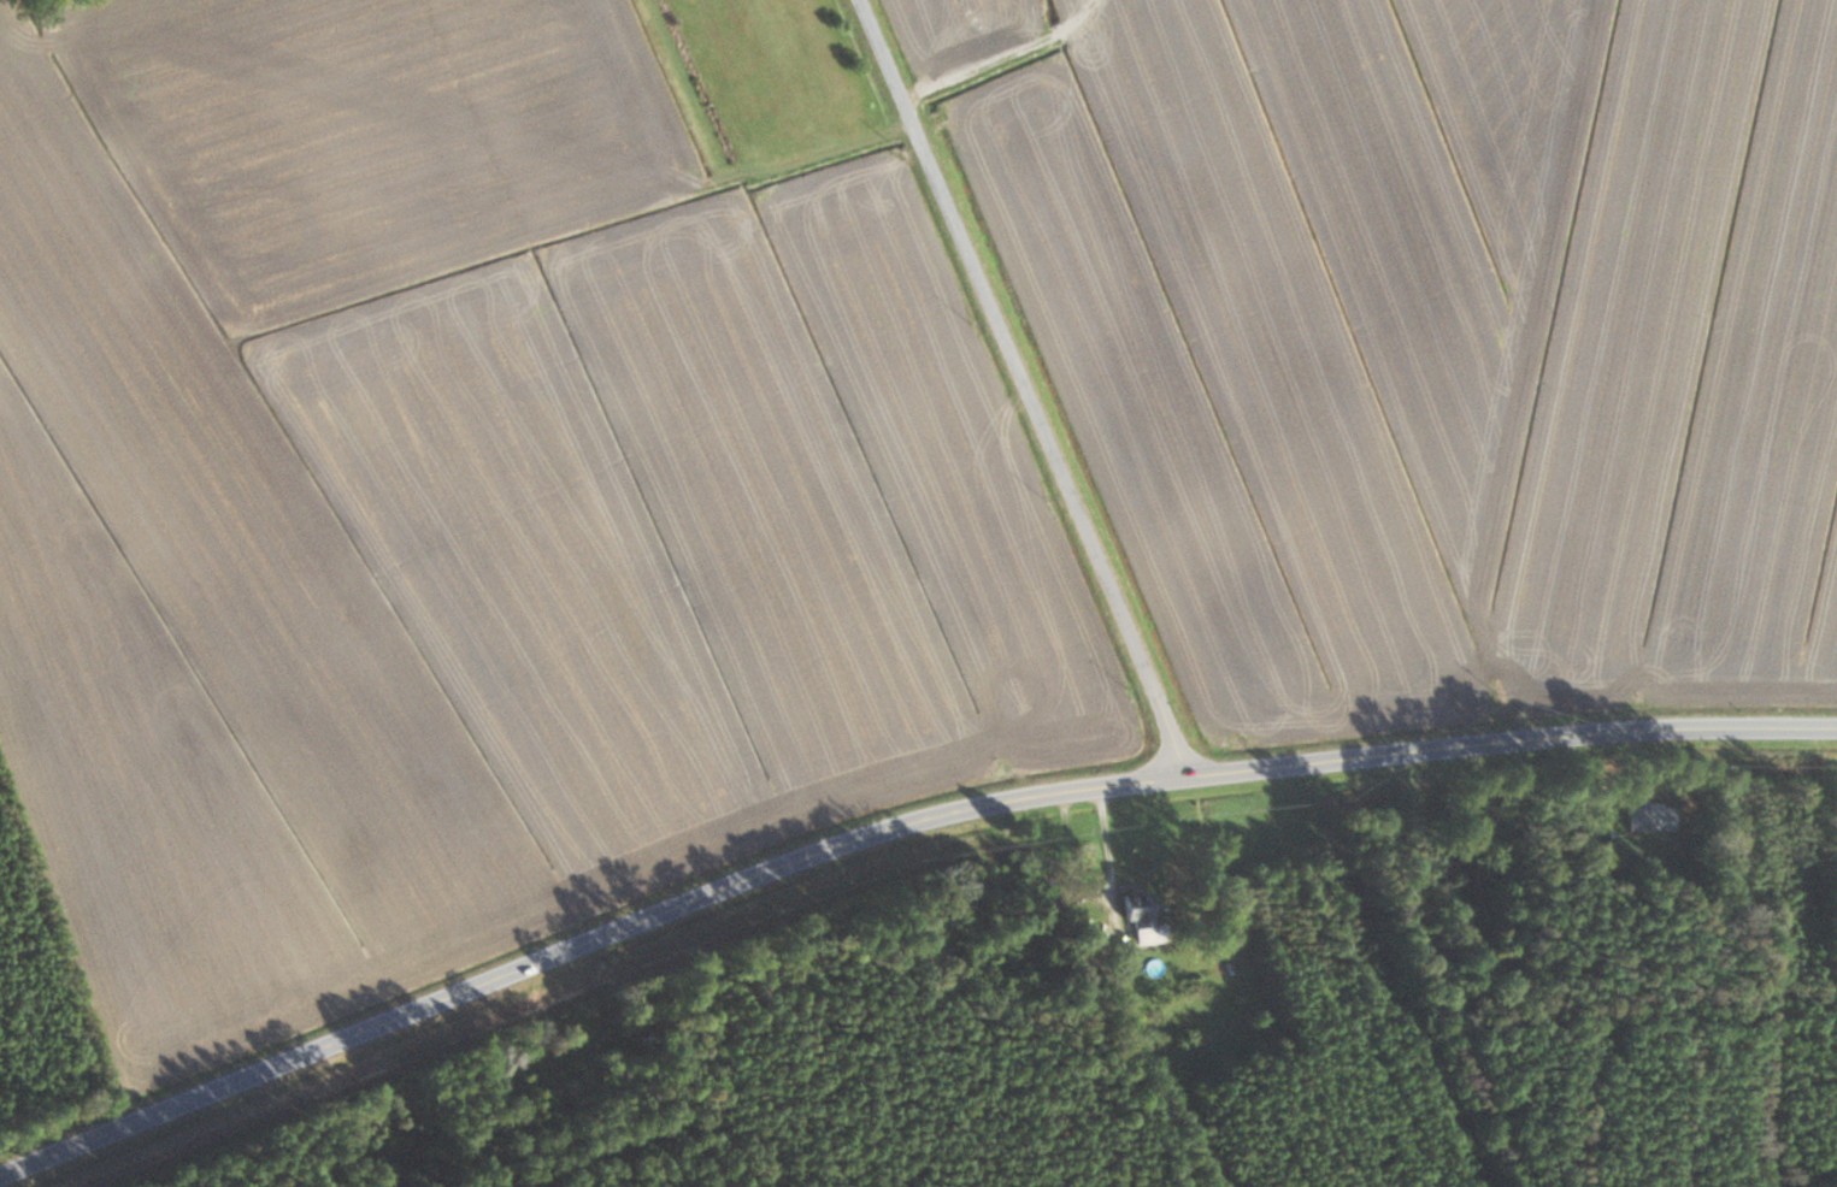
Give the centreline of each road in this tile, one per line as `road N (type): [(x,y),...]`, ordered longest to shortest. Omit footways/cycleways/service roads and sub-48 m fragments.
road 1 (primary): [(1836,727),(1441,745),(999,799),(790,863),(0,1173)]
road 2 (residential): [(1185,776),(860,0)]
road 3 (residential): [(90,0),(167,163)]

